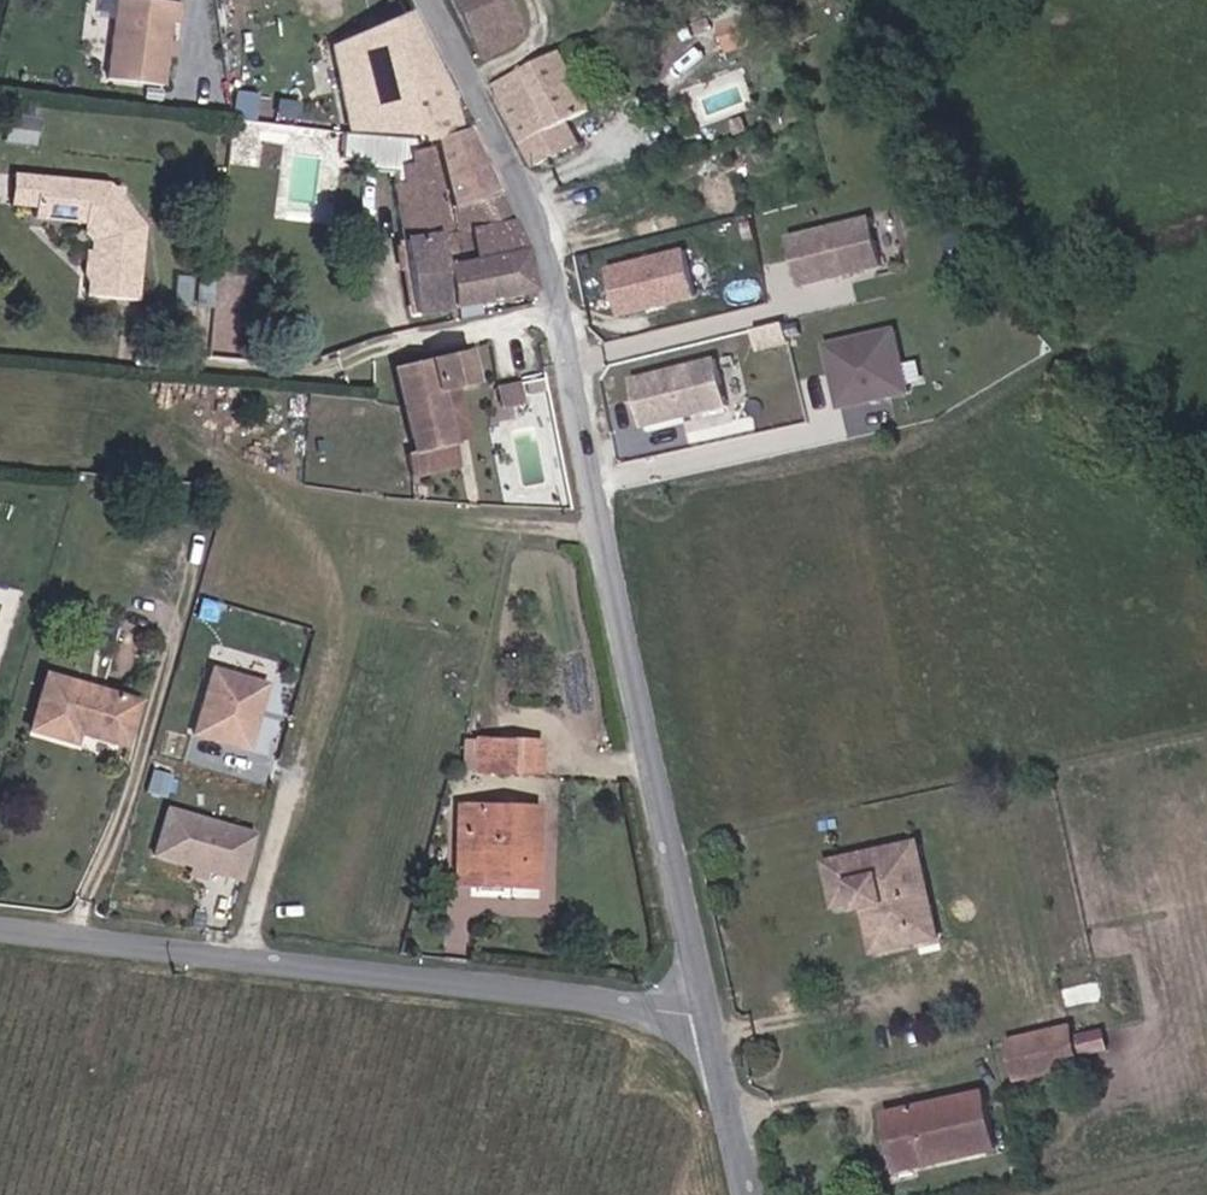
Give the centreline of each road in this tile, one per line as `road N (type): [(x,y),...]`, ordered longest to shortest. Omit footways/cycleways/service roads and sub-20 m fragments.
road 1 (tertiary): [(430,0),(539,224),(706,1016)]
road 2 (residential): [(706,1016),(683,1019),(534,992),(0,929)]
road 3 (tertiary): [(706,1016),(746,1194)]

